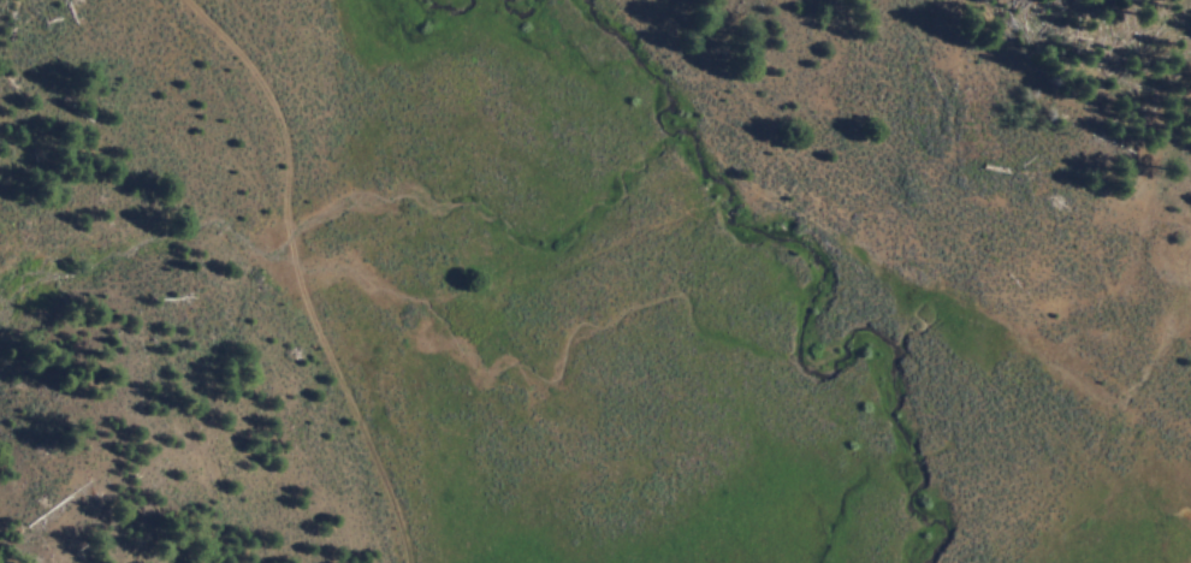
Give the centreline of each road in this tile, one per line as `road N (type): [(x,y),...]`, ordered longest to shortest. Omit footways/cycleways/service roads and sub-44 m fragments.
road 1 (track): [(358,562),(273,371),(253,177),(218,87),(150,0)]

